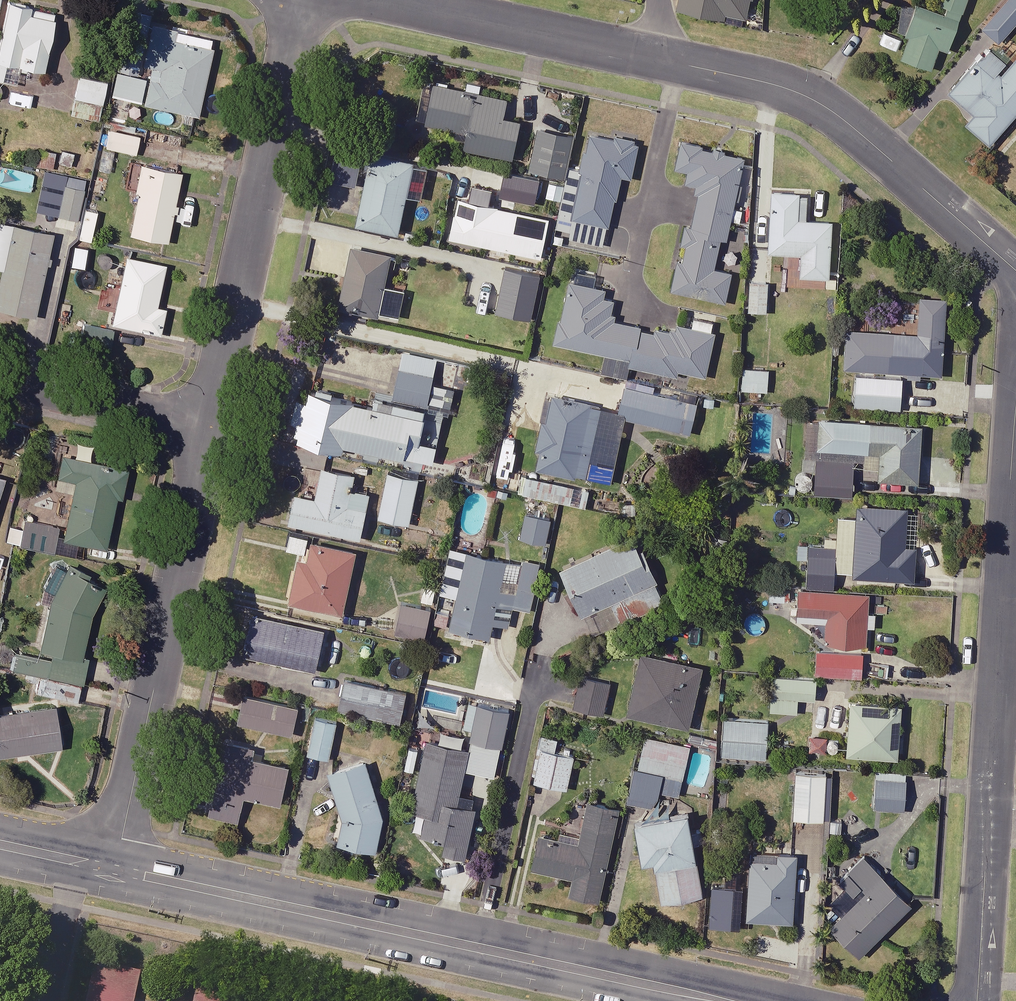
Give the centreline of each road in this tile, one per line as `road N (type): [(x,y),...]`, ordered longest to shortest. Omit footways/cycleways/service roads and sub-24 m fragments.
road 1 (tertiary): [(115,868),(724,1000)]
road 2 (residential): [(977,1000),(1015,414)]
road 3 (residential): [(211,426),(115,868)]
road 4 (residential): [(303,0),(211,426)]
road 5 (residential): [(652,59),(759,80),(824,106),(1015,271)]
road 6 (residential): [(379,0),(652,59)]
road 7 (residential): [(0,382),(211,426)]

